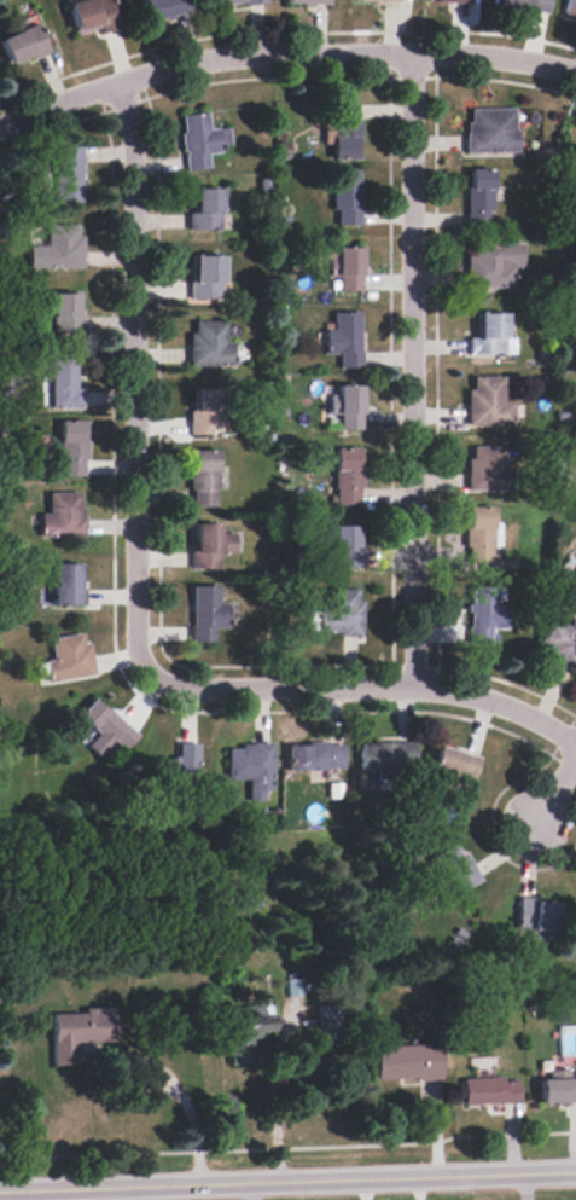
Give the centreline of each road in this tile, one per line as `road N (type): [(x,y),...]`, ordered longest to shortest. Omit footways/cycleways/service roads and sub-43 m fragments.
road 1 (residential): [(127,82),(133,592),(141,660),(152,677),(170,689),(464,695),(575,743)]
road 2 (residential): [(412,52),(415,690)]
road 3 (residential): [(0,127),(93,91),(219,58),(412,52),(575,77)]
road 4 (tertiary): [(575,1171),(0,1191)]

